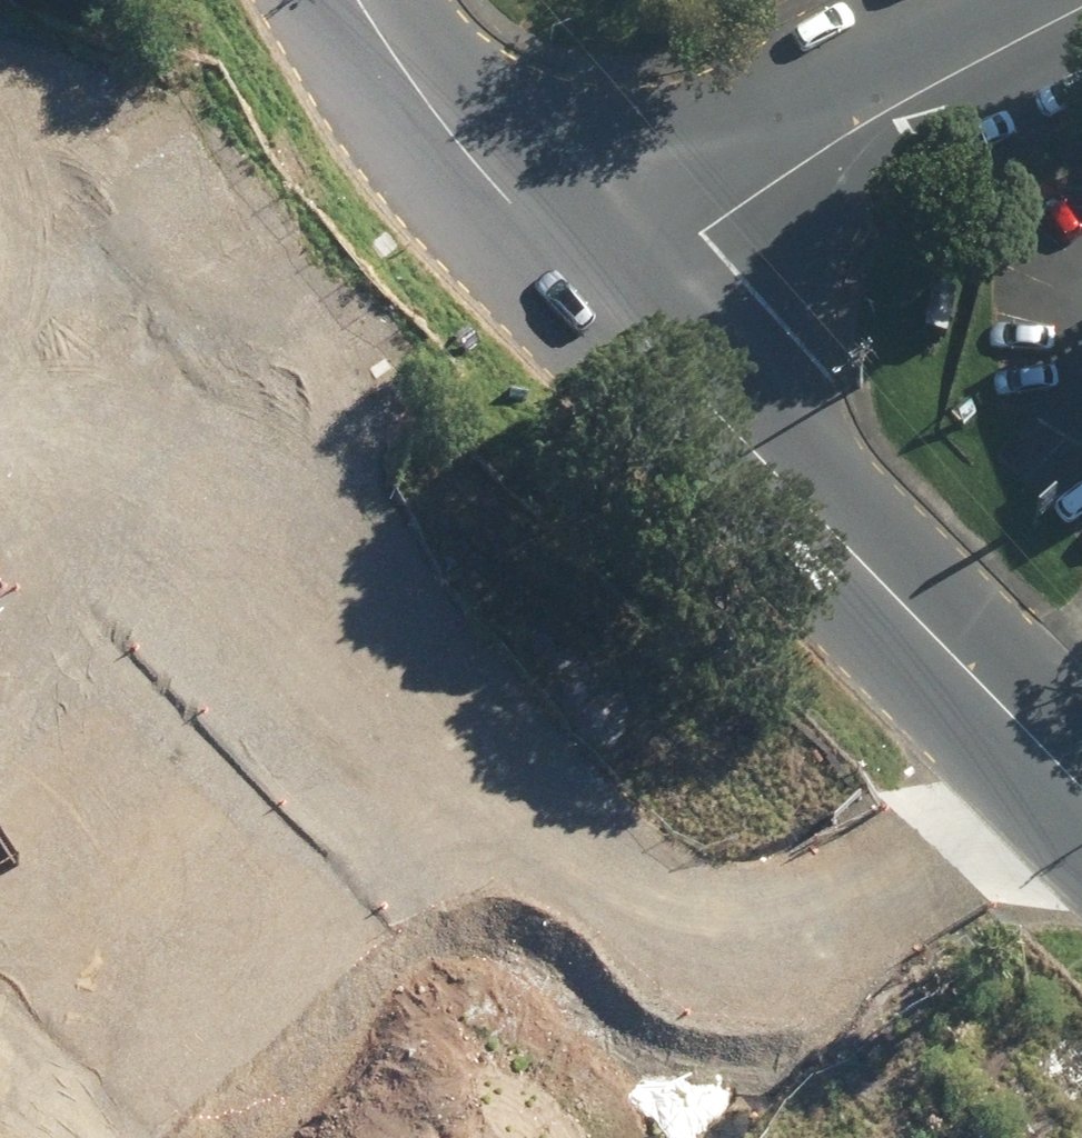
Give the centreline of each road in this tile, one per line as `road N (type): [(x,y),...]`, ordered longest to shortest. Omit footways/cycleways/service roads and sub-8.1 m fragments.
road 1 (tertiary): [(1060,758),(602,299)]
road 2 (residential): [(602,299),(846,135),(1081,11)]
road 3 (residential): [(1060,758),(686,1137)]
road 4 (residential): [(0,360),(244,90),(376,28)]
road 5 (tertiary): [(602,299),(497,192),(376,28)]
road 6 (residential): [(0,529),(201,306)]

